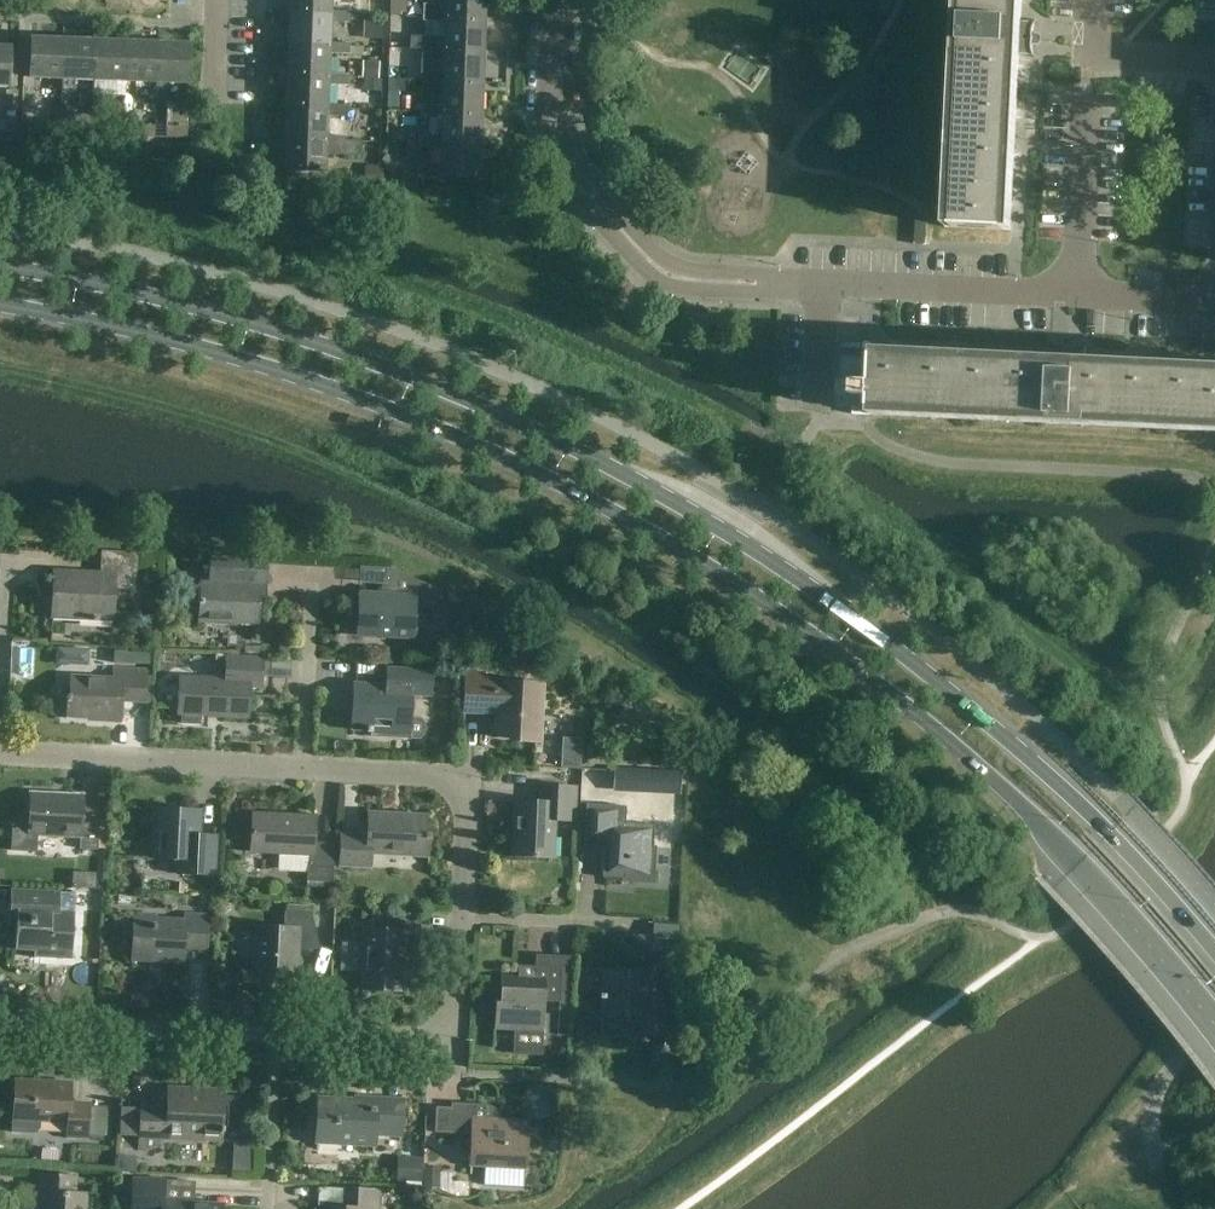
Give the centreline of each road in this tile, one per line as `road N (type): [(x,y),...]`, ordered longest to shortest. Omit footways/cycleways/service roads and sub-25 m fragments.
road 1 (secondary): [(0,304),(146,332),(300,376),(454,434),(596,501),(780,610),(966,755),(1044,829),(1214,1031)]
road 2 (secondary): [(1214,953),(1108,833),(956,695),(840,607),(691,512),(505,415),(401,372),(253,322),(0,265)]
road 3 (residential): [(1214,290),(1195,302),(688,280),(656,268),(565,174),(551,138),(558,0)]
road 4 (residential): [(313,772),(1,752)]
road 5 (residential): [(461,920),(470,781),(313,772)]
road 6 (residential): [(278,1033),(455,1038),(461,920)]
road 7 (residential): [(0,1019),(278,1033)]
road 8 (residential): [(1094,0),(1091,55),(1214,61)]
road 9 (residential): [(636,923),(461,920)]
road 10 (residential): [(278,1208),(278,1033)]
road 11 (unclassified): [(1214,1025),(1156,1095),(1158,1164)]
road 12 (residential): [(313,772),(314,616)]
road 13 (residential): [(1,752),(9,612)]

